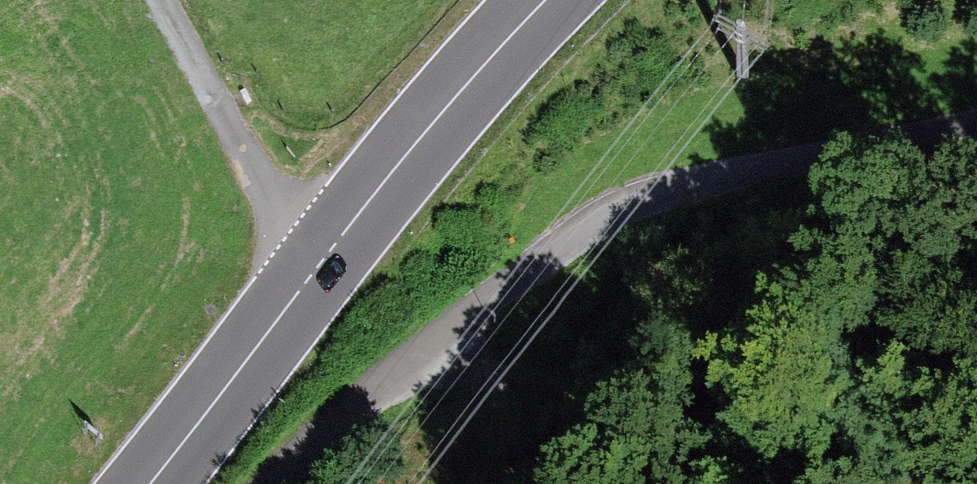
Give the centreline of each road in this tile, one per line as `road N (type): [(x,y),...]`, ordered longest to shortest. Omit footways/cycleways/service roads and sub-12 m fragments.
road 1 (track): [(268,483),(296,453),(610,216),(976,127)]
road 2 (primary): [(542,0),(418,139),(148,483)]
road 3 (track): [(787,483),(589,391),(419,362)]

